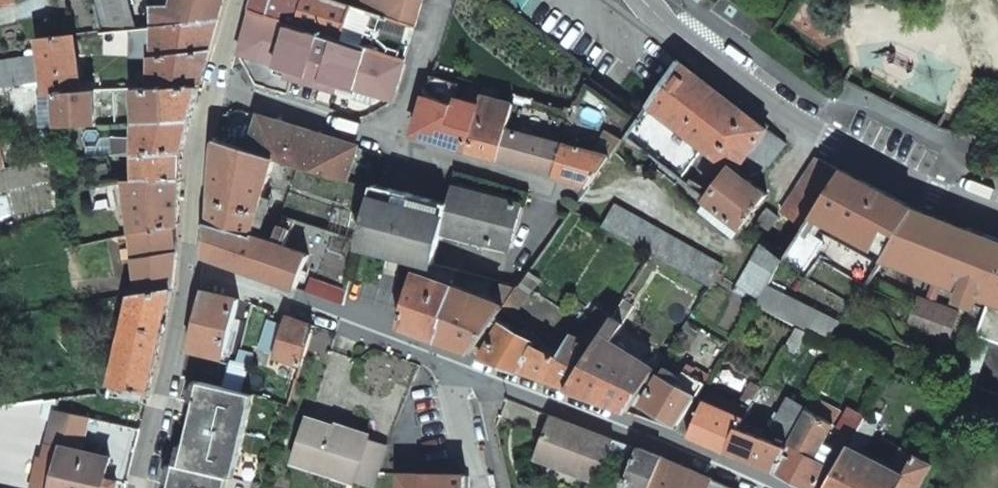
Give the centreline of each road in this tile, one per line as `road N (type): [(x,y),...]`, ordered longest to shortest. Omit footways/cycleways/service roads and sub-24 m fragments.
road 1 (unclassified): [(765,487),(189,262)]
road 2 (tertiary): [(643,0),(748,89),(830,142),(997,217)]
road 3 (residential): [(138,487),(189,262)]
road 4 (residential): [(394,143),(577,197)]
road 5 (residential): [(214,90),(394,143)]
road 6 (residential): [(189,262),(199,136),(214,90)]
road 7 (residential): [(394,143),(442,0)]

